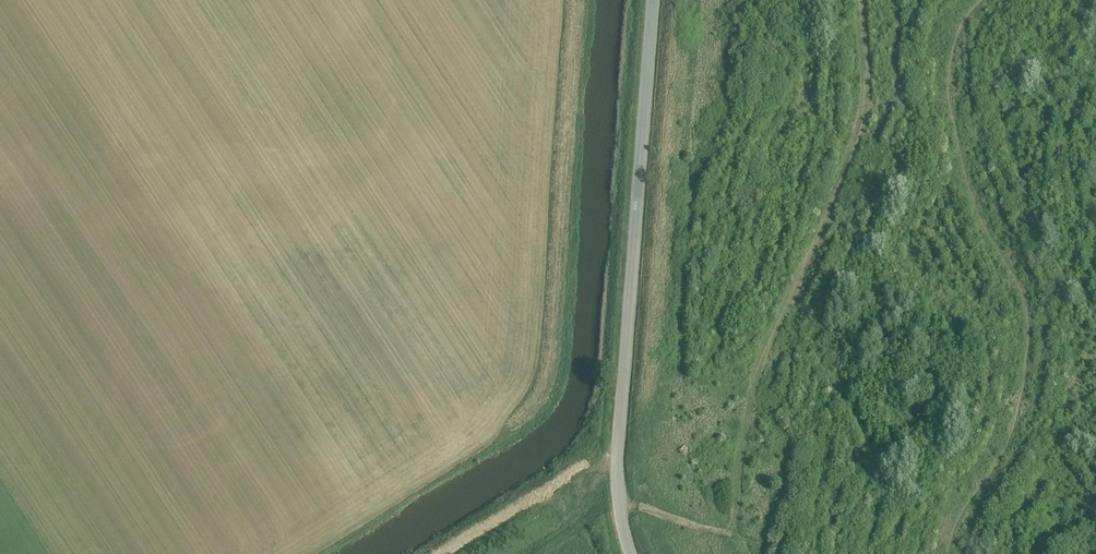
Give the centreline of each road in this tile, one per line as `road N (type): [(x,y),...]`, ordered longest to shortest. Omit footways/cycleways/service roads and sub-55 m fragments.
road 1 (unclassified): [(628,553),(618,456),(654,0)]

